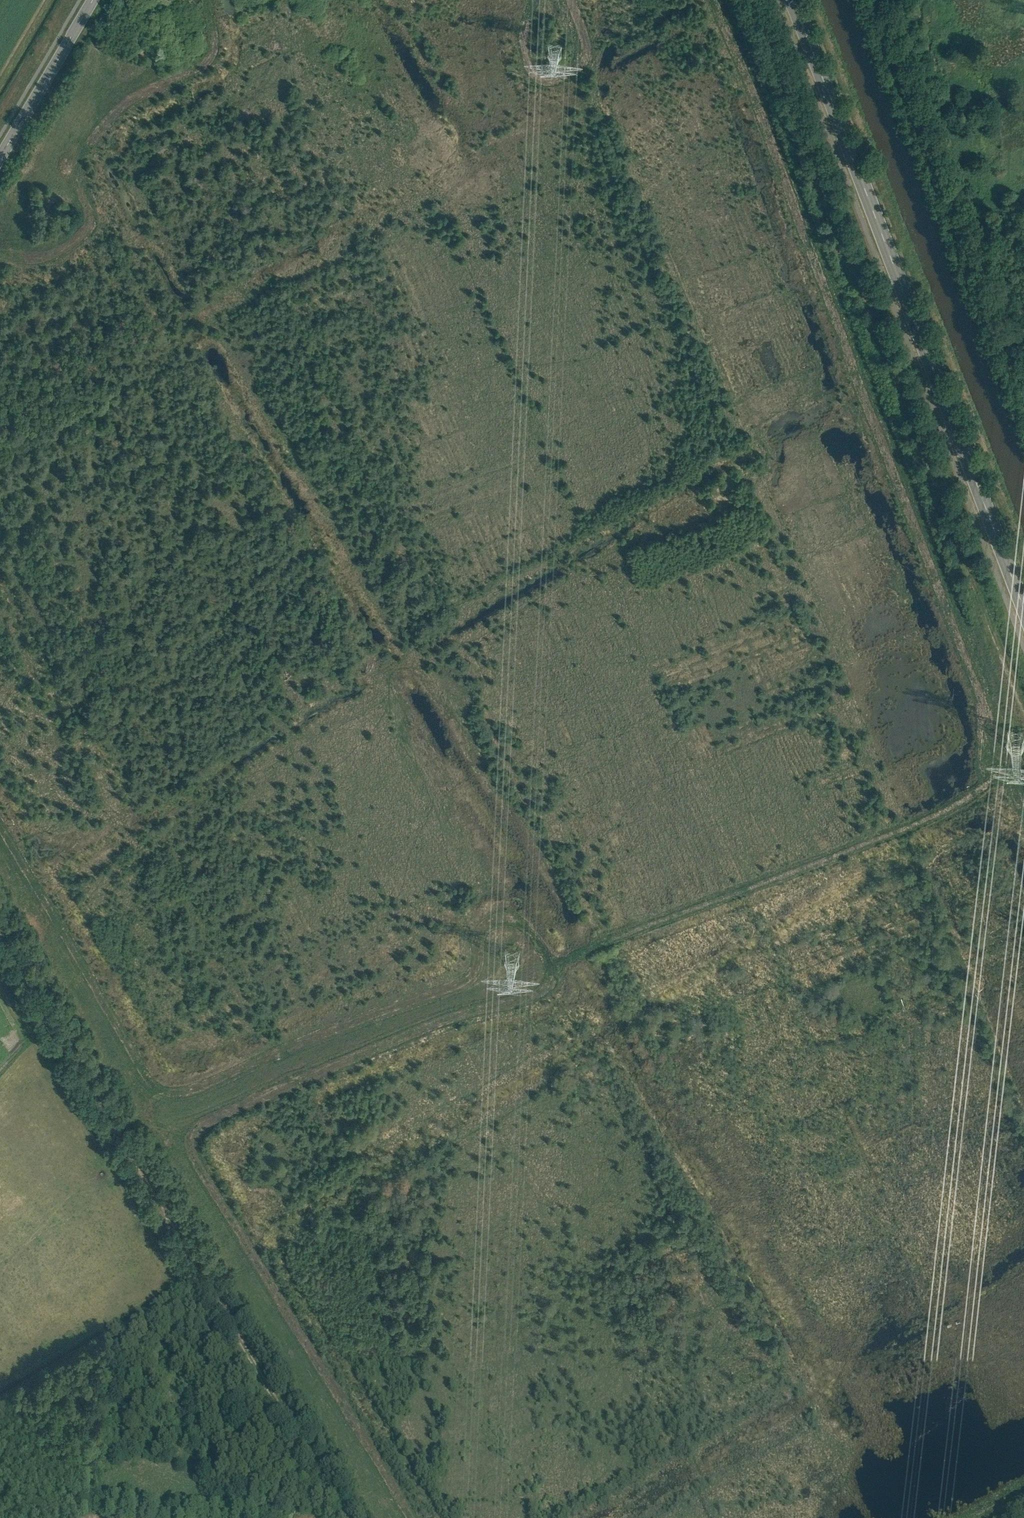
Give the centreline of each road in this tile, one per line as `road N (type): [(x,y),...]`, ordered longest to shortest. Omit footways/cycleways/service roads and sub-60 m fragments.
road 1 (track): [(1023,716),(750,0)]
road 2 (track): [(351,1517),(0,930)]
road 3 (primary): [(791,0),(1023,610)]
road 4 (unclassified): [(873,0),(1023,396)]
road 5 (tertiary): [(0,155),(91,0)]

